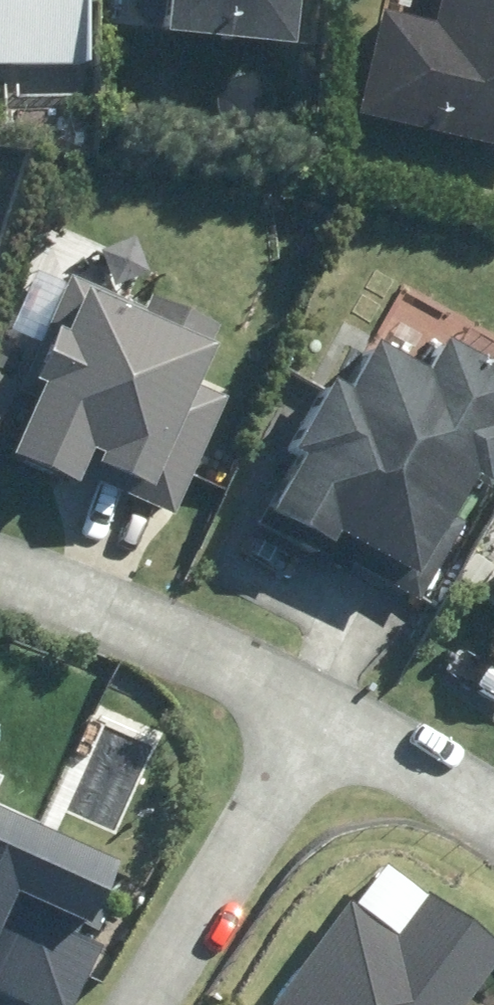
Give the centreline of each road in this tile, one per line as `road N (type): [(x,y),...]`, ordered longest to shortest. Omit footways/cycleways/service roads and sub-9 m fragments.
road 1 (residential): [(310,701),(136,1004)]
road 2 (residential): [(0,570),(66,591),(310,701)]
road 3 (residential): [(310,701),(493,810)]

